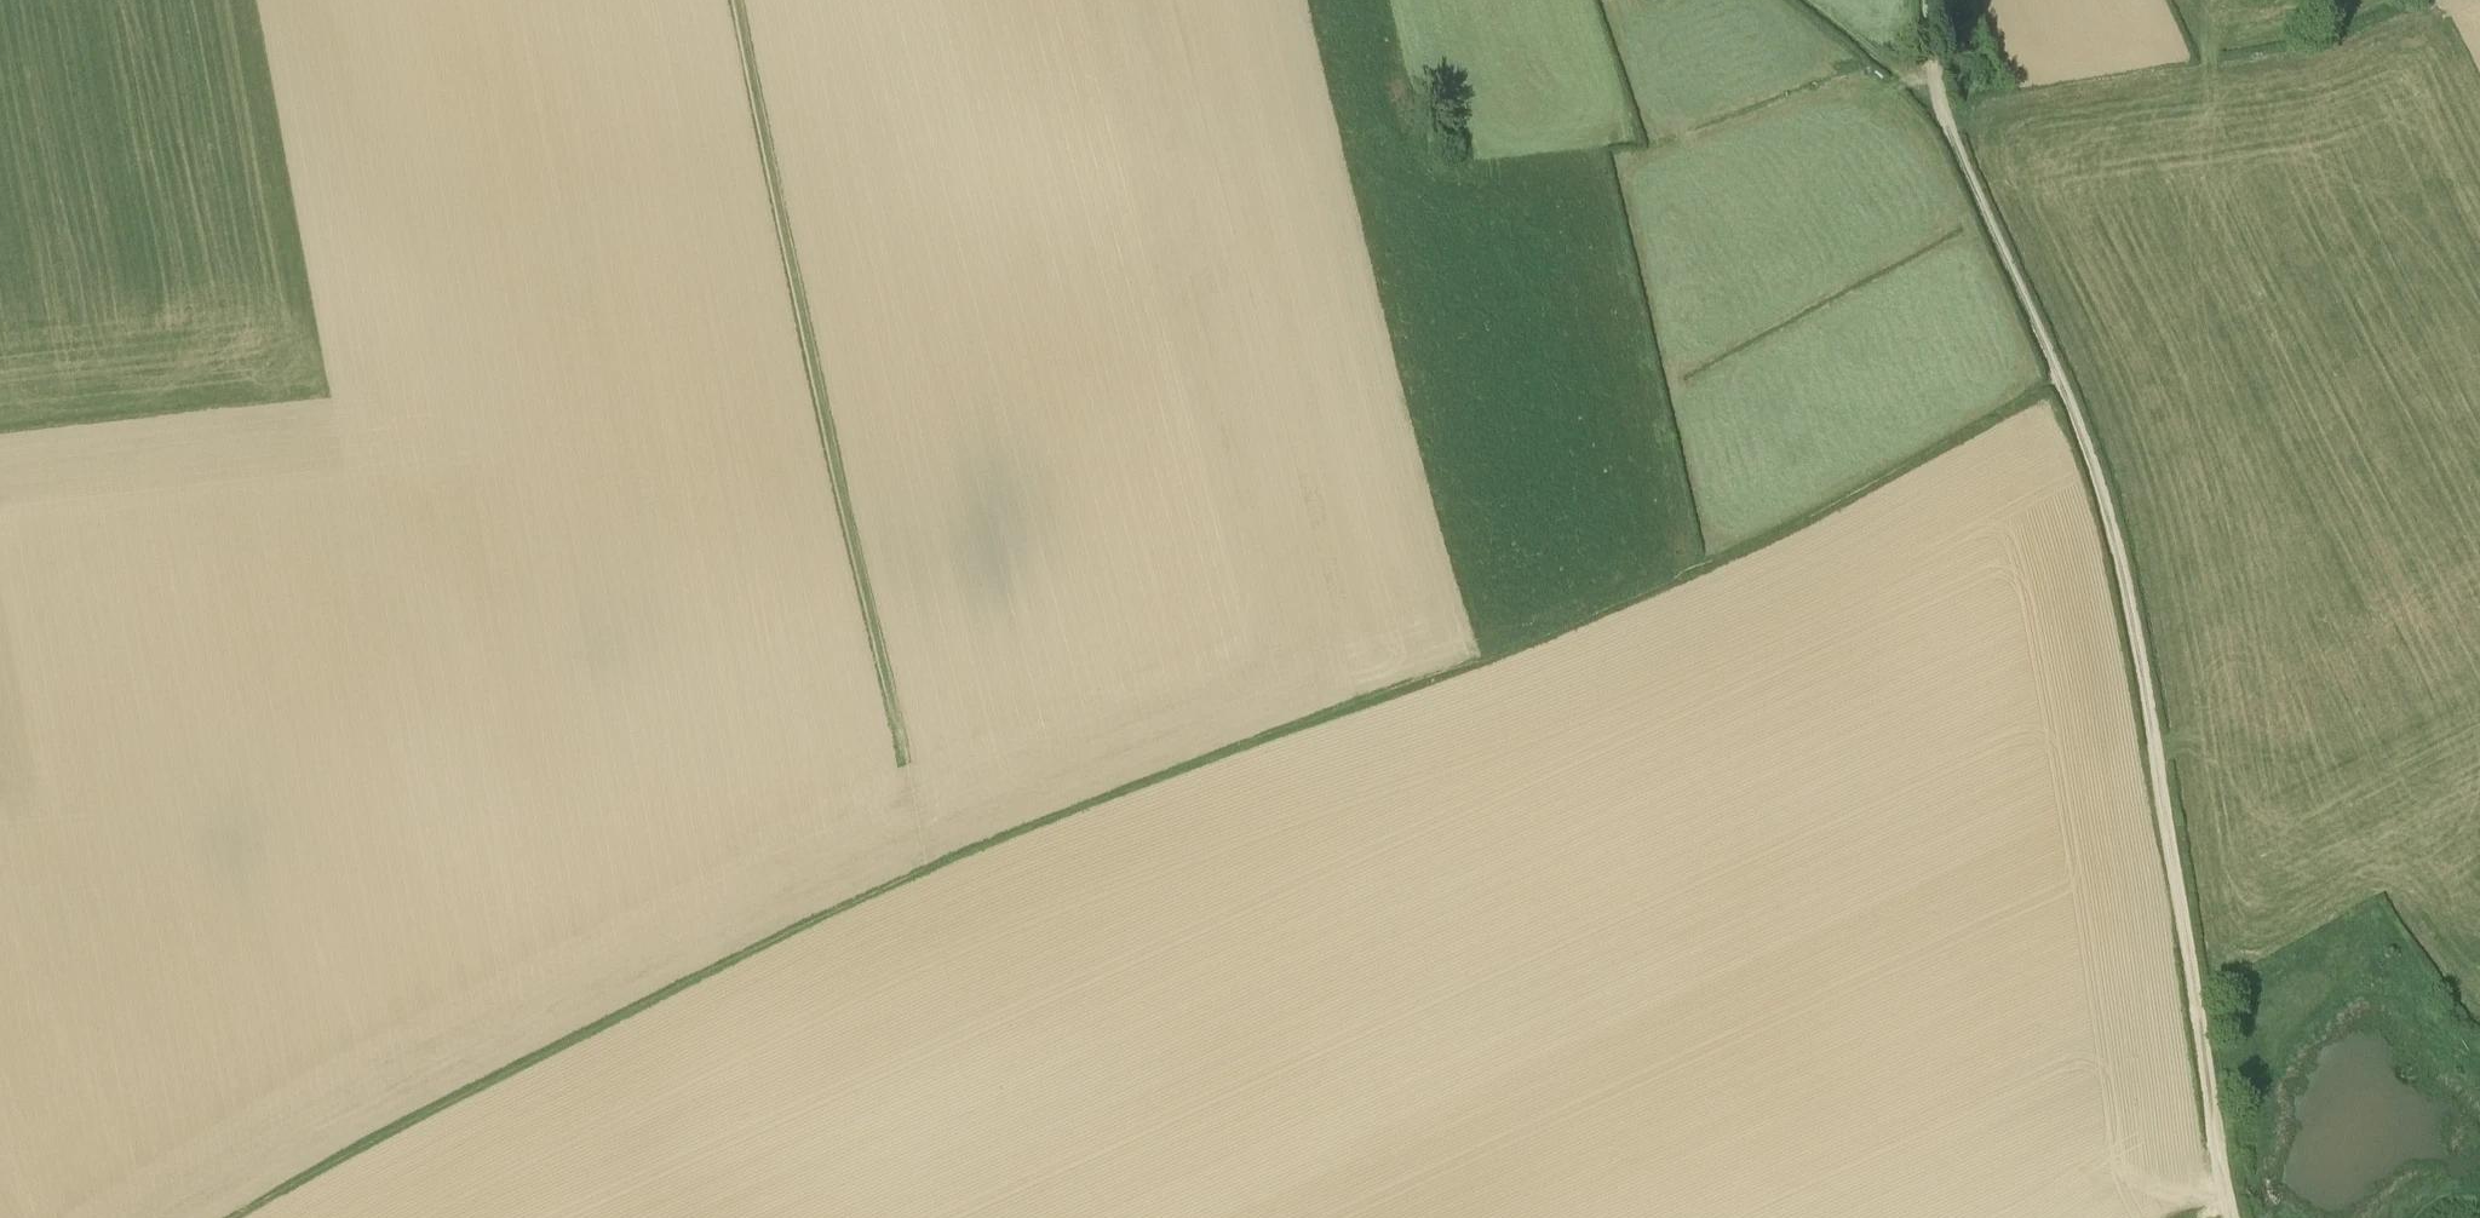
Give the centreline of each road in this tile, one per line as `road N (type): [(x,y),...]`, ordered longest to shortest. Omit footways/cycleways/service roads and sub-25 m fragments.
road 1 (track): [(2227,1206),(2128,602),(2102,496),(2059,380)]
road 2 (track): [(739,0),(910,780)]
road 3 (track): [(2059,380),(1941,110),(1930,0)]
road 4 (track): [(1809,0),(1941,110)]

